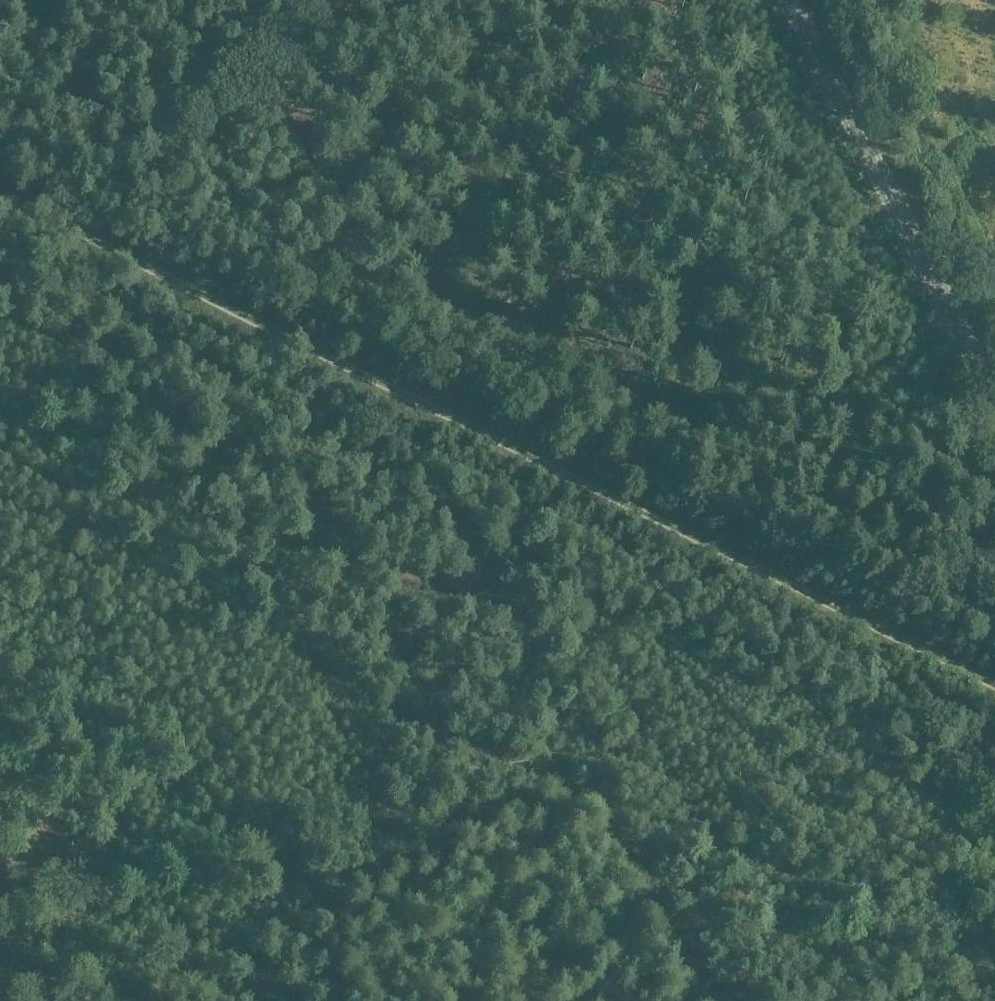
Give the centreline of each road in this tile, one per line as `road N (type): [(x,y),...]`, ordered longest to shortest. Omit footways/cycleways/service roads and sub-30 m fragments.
road 1 (track): [(0,192),(994,685)]
road 2 (tertiary): [(994,403),(779,0)]

